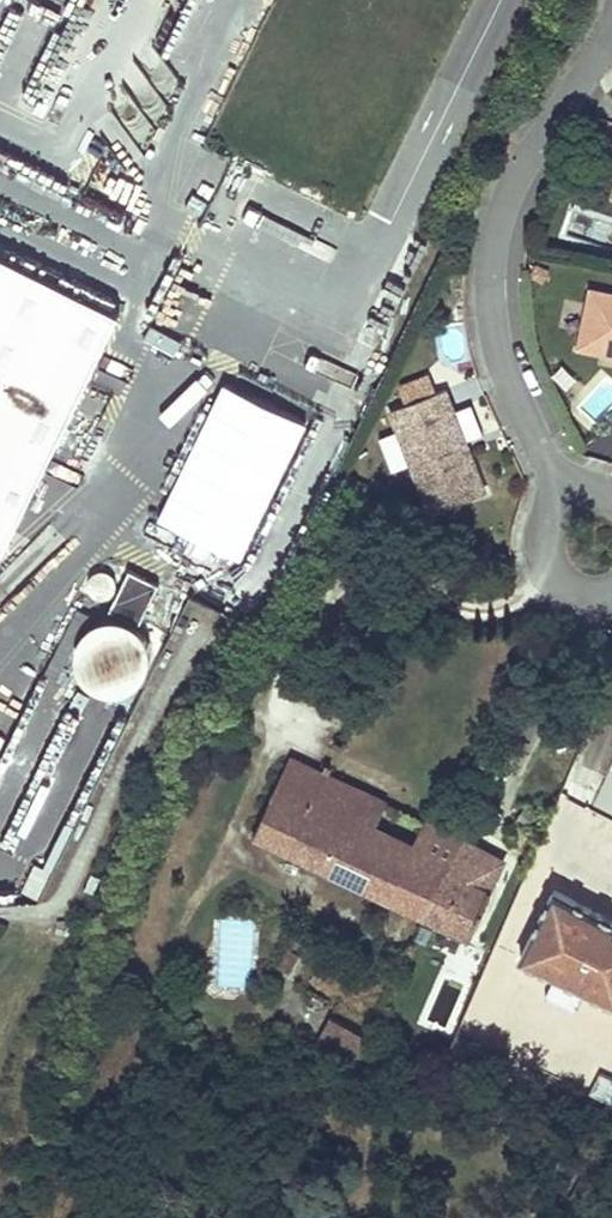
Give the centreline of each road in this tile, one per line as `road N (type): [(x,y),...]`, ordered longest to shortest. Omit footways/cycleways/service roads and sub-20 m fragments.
road 1 (residential): [(611,40),(517,182),(503,232),(516,369),(536,425),(601,540)]

